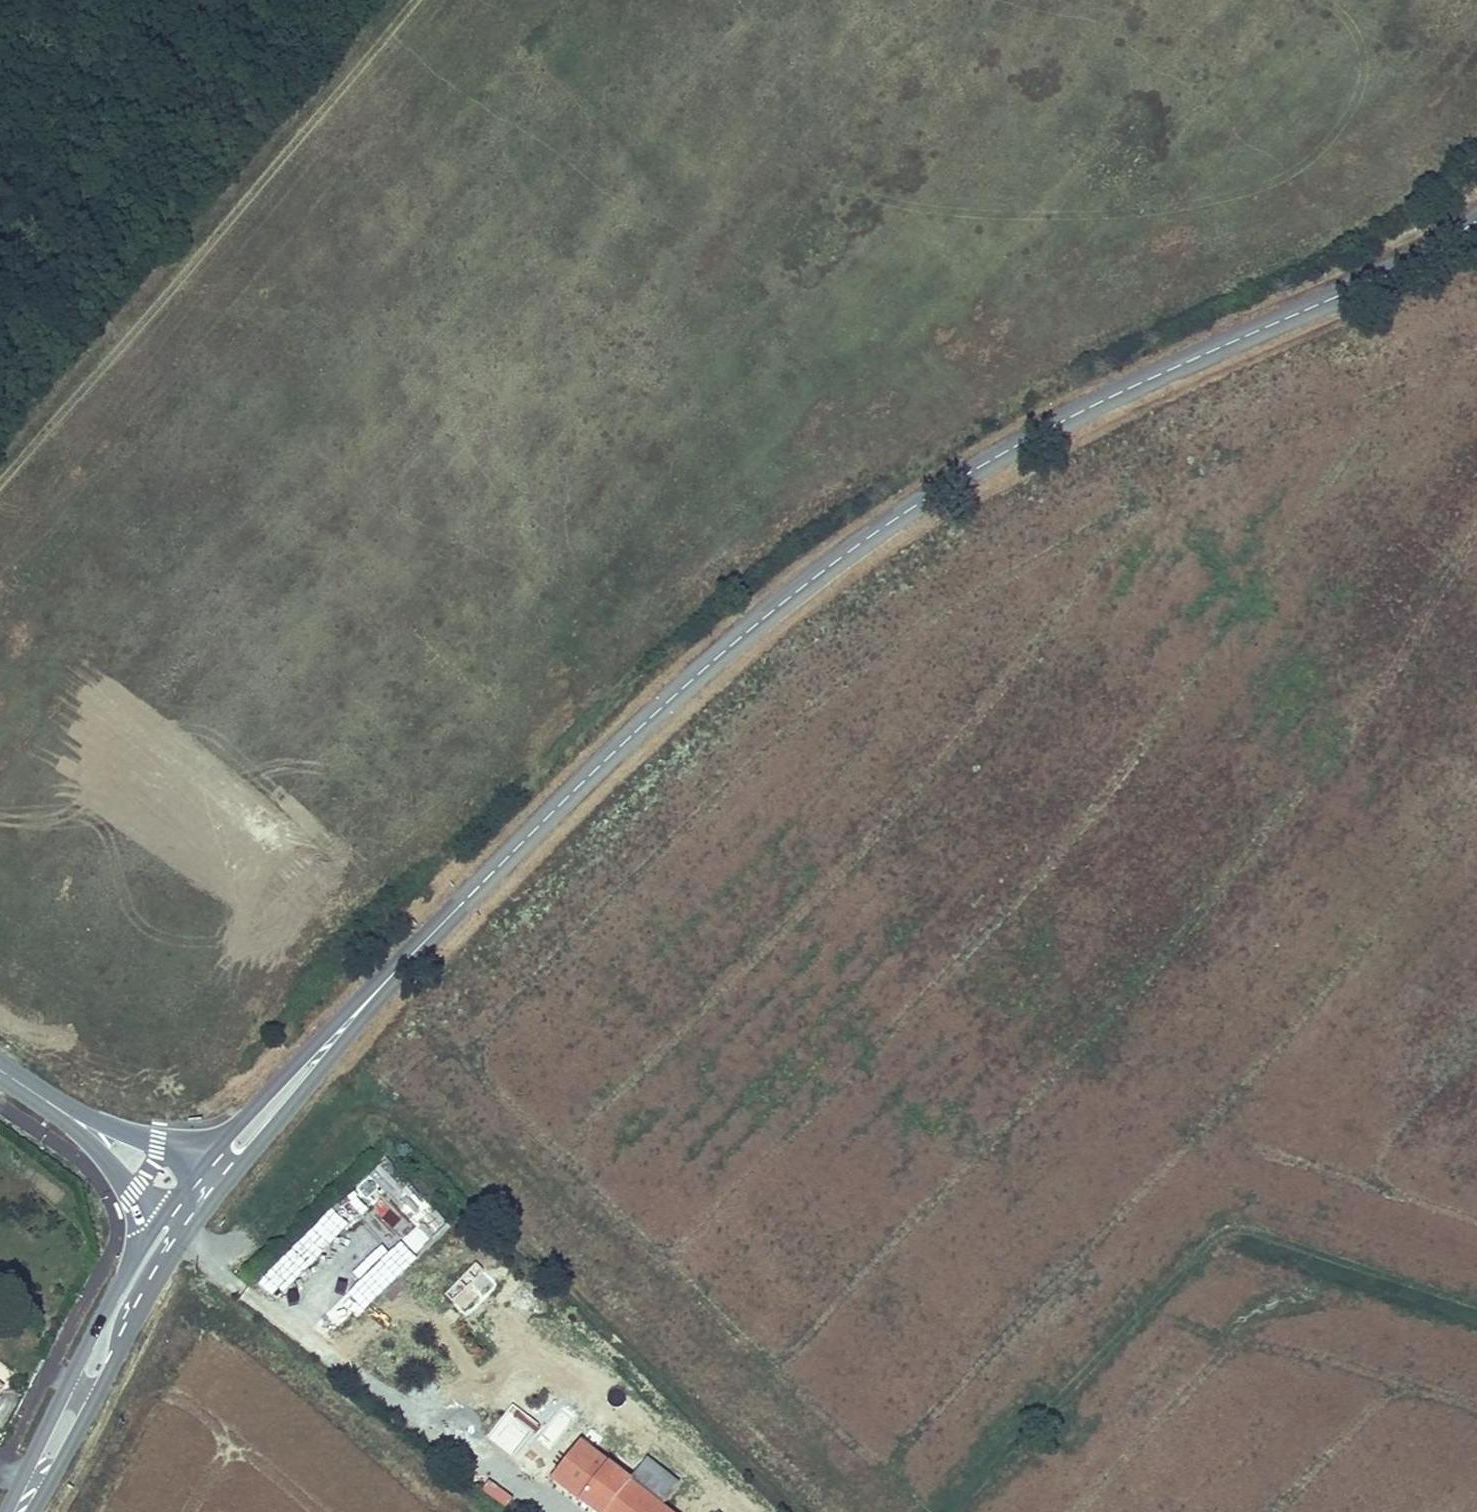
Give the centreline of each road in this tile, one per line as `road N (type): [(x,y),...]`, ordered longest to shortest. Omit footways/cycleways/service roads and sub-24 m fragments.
road 1 (tertiary): [(1476,214),(1381,271),(1053,421),(892,515),(614,750),(380,988)]
road 2 (track): [(190,1229),(224,1243),(261,1238),(343,1120),(386,1110),(804,1511)]
road 3 (track): [(953,1511),(1210,1239),(1231,1228),(1253,1228),(1476,1302)]
road 4 (track): [(422,0),(0,493)]
road 5 (tertiary): [(163,1211),(4,1511)]
road 6 (tertiary): [(32,1511),(190,1229)]
road 7 (tertiary): [(231,1178),(380,988)]
road 8 (tertiary): [(380,988),(207,1154)]
road 9 (tertiary): [(207,1154),(69,1116)]
road 10 (tertiary): [(69,1116),(133,1193),(163,1211)]

